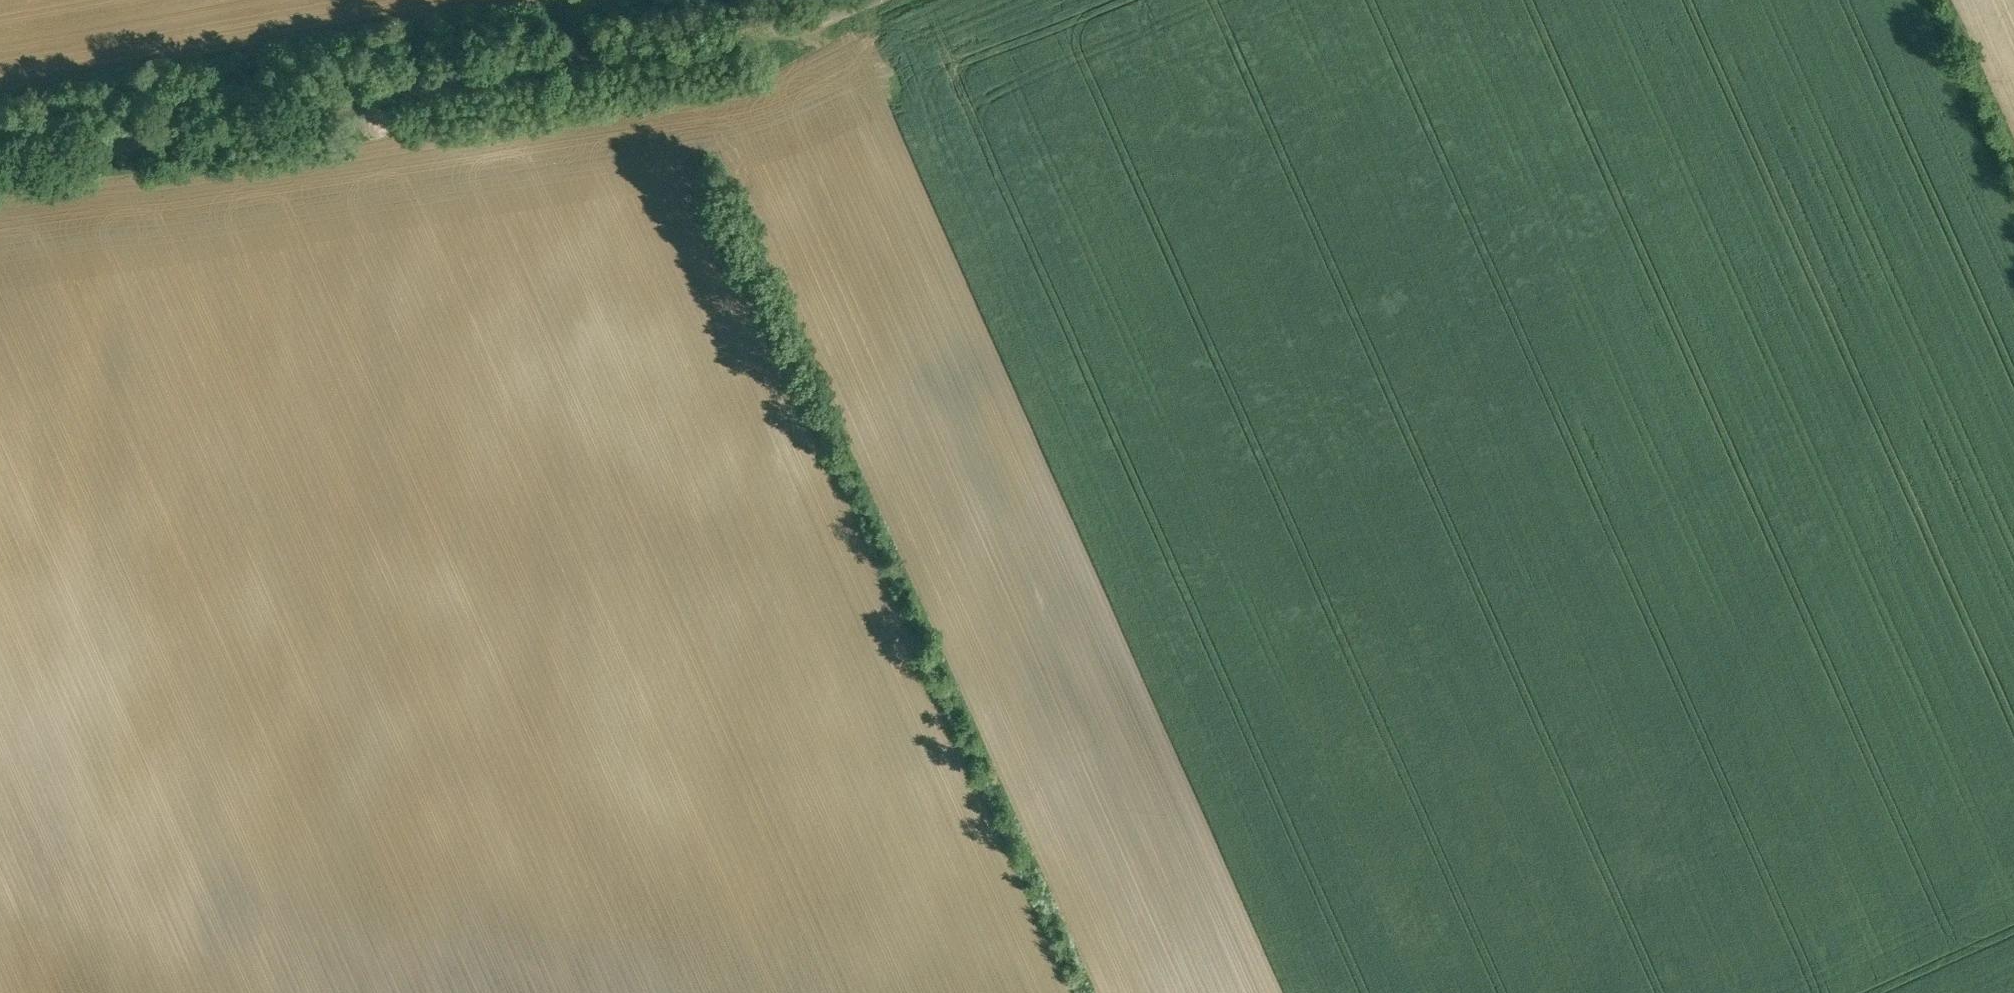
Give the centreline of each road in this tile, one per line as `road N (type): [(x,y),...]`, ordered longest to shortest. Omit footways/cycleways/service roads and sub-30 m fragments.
road 1 (unclassified): [(0,140),(809,0)]

